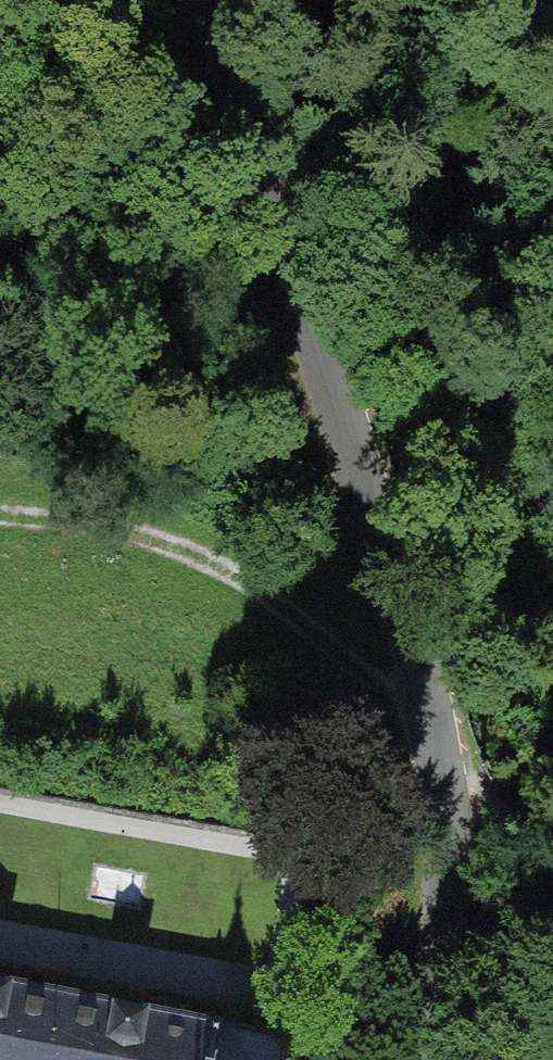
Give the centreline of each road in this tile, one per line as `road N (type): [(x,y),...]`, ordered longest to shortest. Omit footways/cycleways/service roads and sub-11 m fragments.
road 1 (tertiary): [(214,0),(397,585),(439,747),(447,918),(429,1059)]
road 2 (track): [(439,747),(317,632),(243,580),(132,535),(0,515)]

